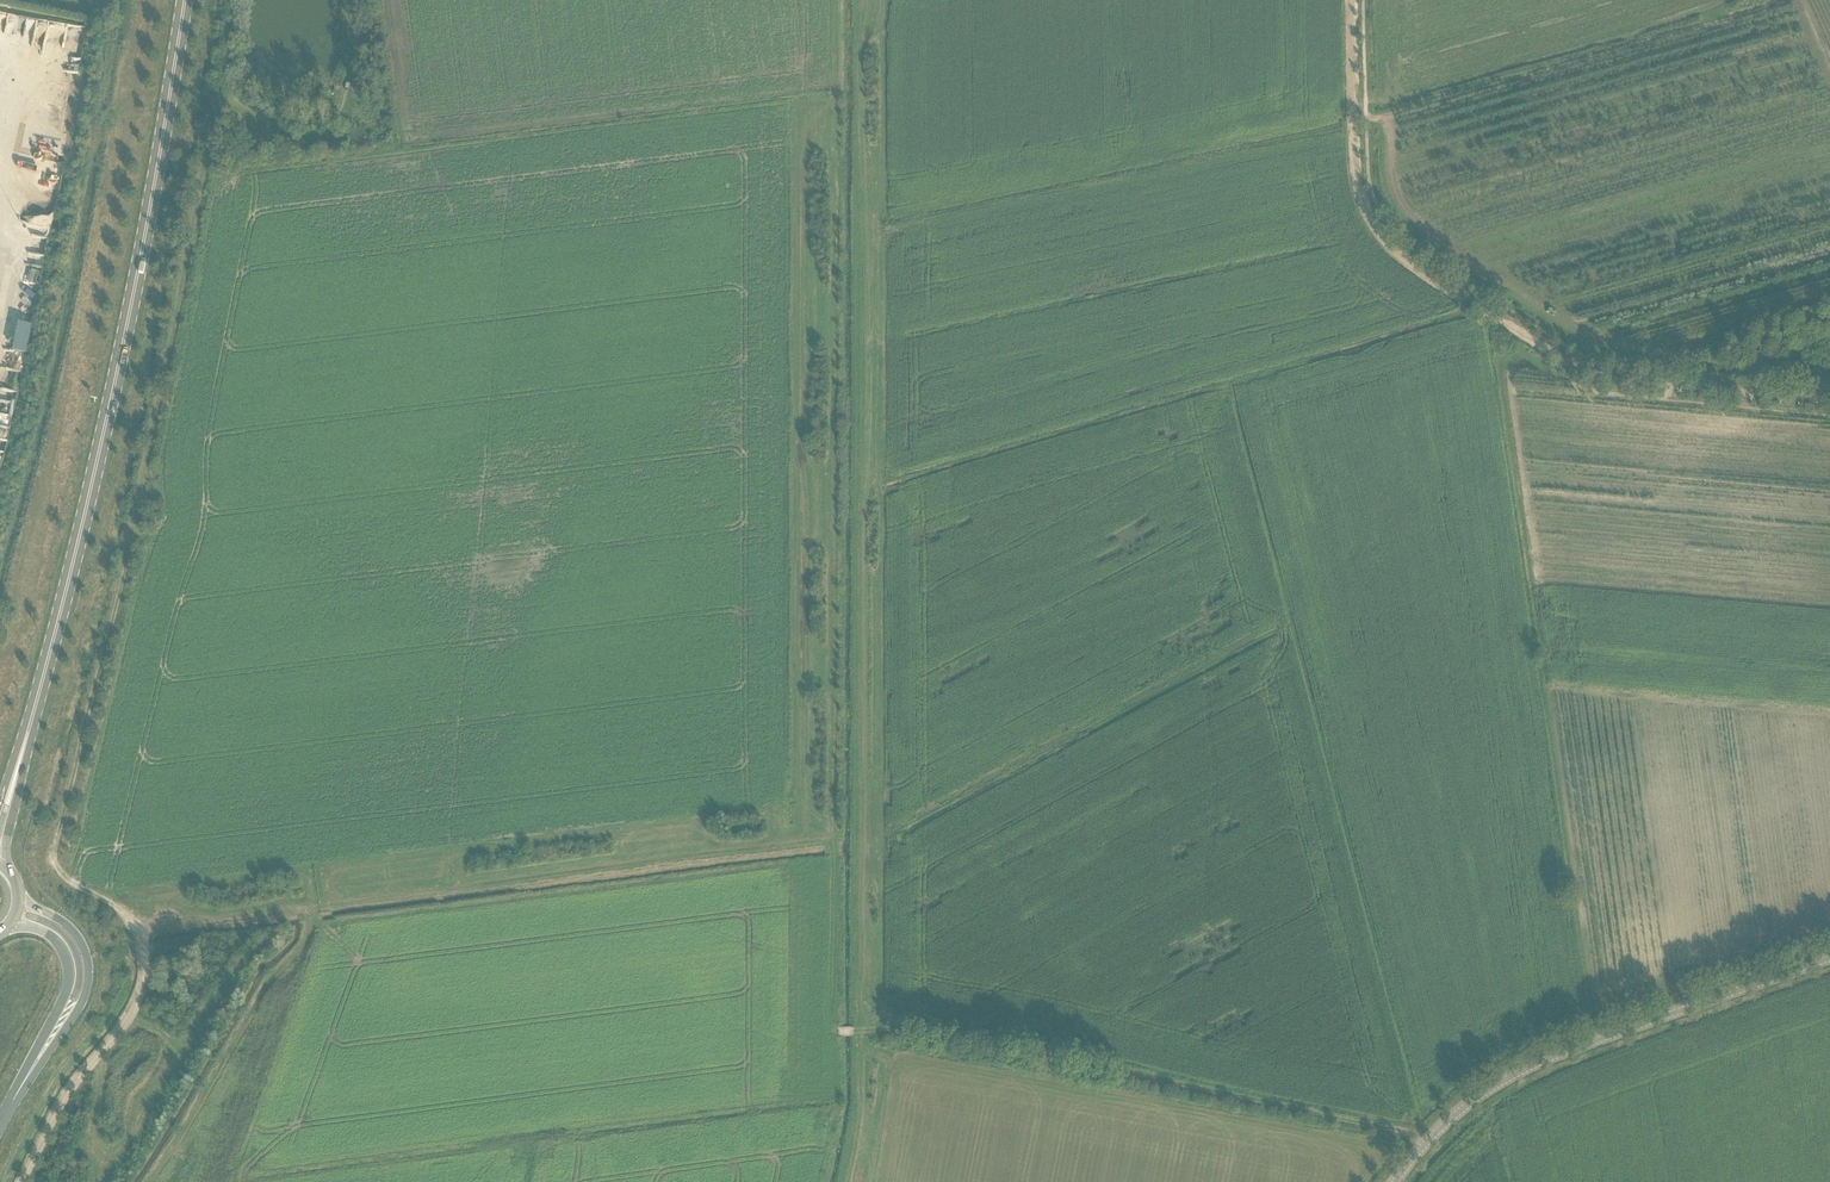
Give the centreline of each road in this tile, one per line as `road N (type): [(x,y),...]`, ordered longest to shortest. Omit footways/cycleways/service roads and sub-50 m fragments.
road 1 (track): [(139,933),(69,886),(53,849),(170,350),(207,135),(226,110),(268,135),(299,137)]
road 2 (primary): [(13,782),(119,369),(187,0)]
road 3 (track): [(1355,0),(1355,174),(1380,238),(1561,363),(1649,387),(1829,400)]
road 4 (track): [(836,1032),(923,1030),(1042,1050),(1430,1136)]
road 5 (tertiary): [(1395,1181),(1430,1136),(1508,1074),(1829,959)]
road 6 (track): [(25,1181),(65,1102),(138,1005),(147,979),(139,933)]
road 7 (tertiary): [(39,1061),(77,1009),(90,970),(70,930),(19,898)]
road 8 (tertiary): [(4,930),(41,933),(70,968),(63,1010),(39,1061)]

